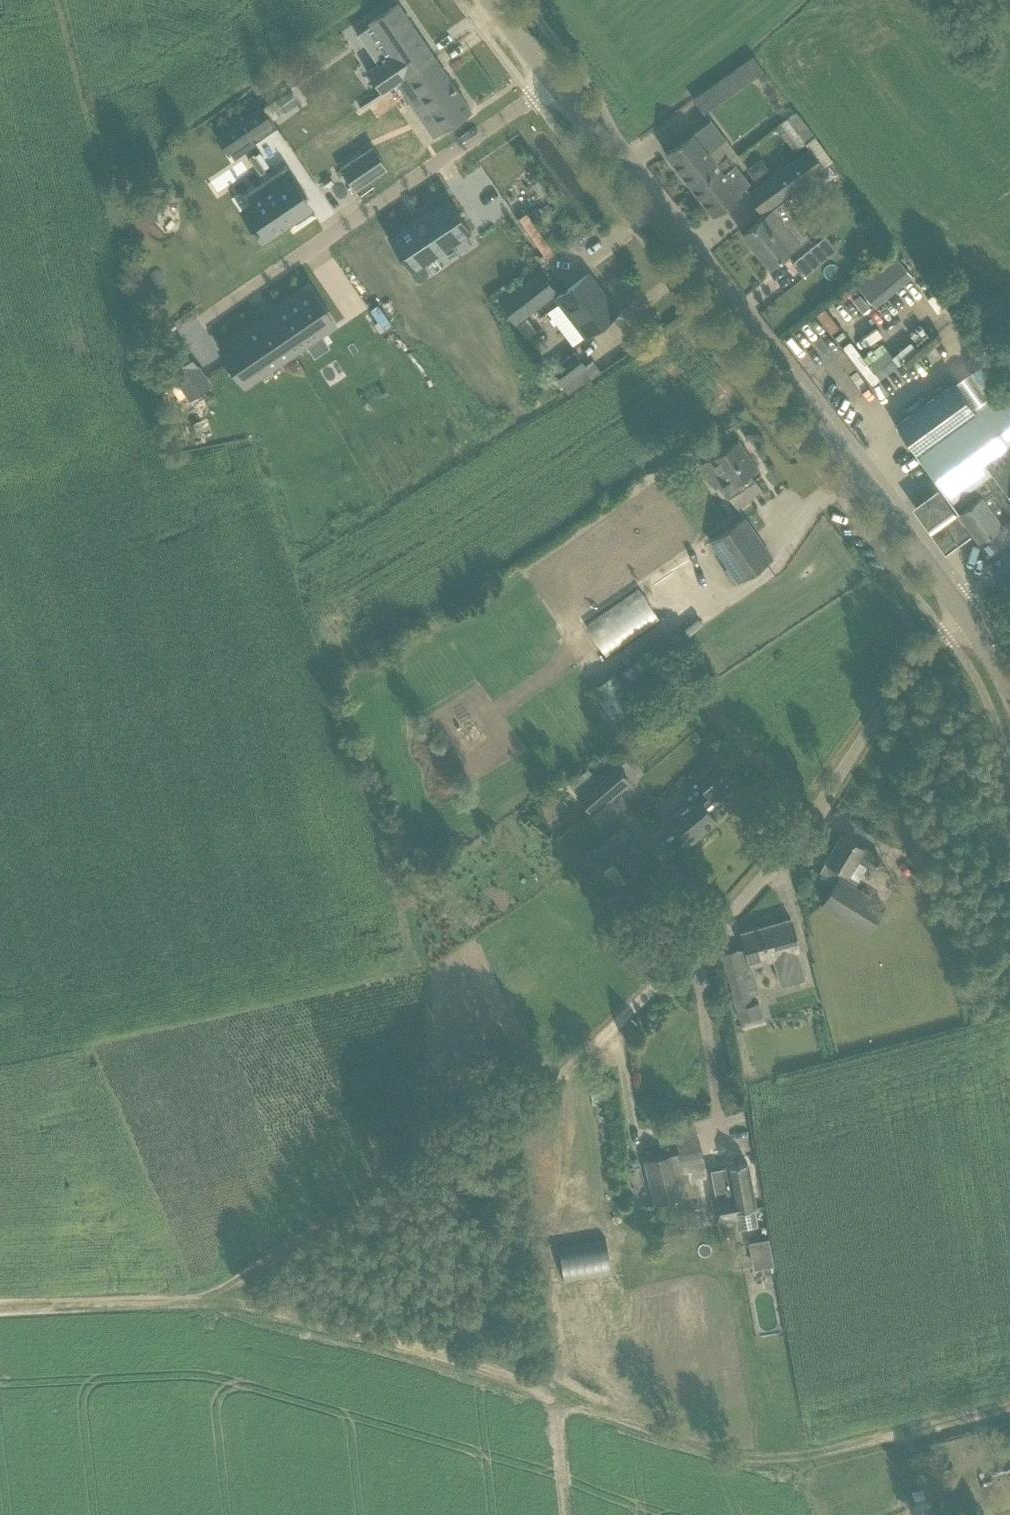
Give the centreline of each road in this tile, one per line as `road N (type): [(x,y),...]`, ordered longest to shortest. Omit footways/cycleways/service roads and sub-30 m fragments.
road 1 (track): [(0,1307),(258,1302),(447,1346),(673,1444),(729,1460),(821,1455),(1009,1404)]
road 2 (tertiary): [(965,609),(498,0)]
road 3 (unclassified): [(595,1044),(785,844),(965,609)]
road 4 (track): [(203,1300),(475,1142),(595,1044)]

